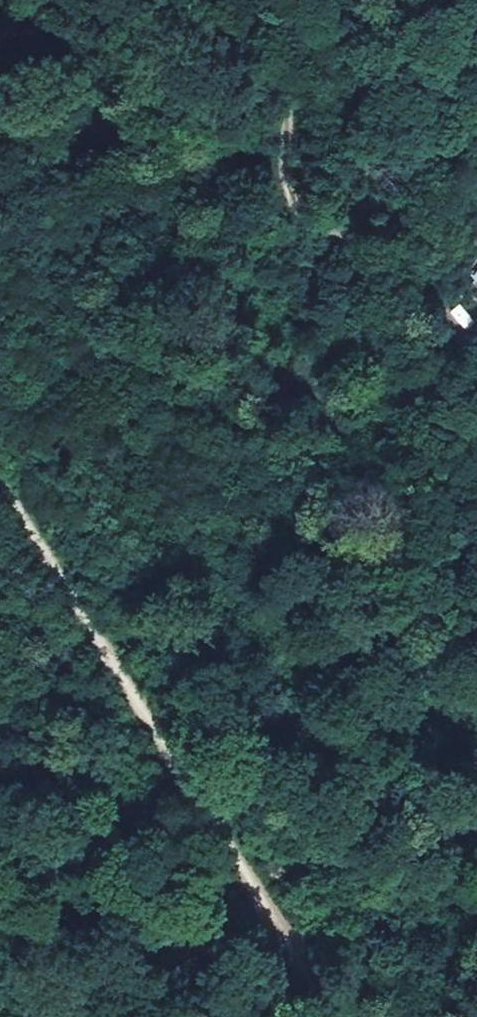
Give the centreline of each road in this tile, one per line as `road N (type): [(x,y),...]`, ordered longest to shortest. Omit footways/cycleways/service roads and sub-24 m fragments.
road 1 (track): [(347,1016),(322,940),(191,787),(0,479)]
road 2 (track): [(181,0),(220,49),(313,218),(329,316),(396,388),(476,544)]
road 3 (track): [(313,218),(382,238),(476,389)]
road 4 (track): [(476,921),(440,919),(322,940)]

